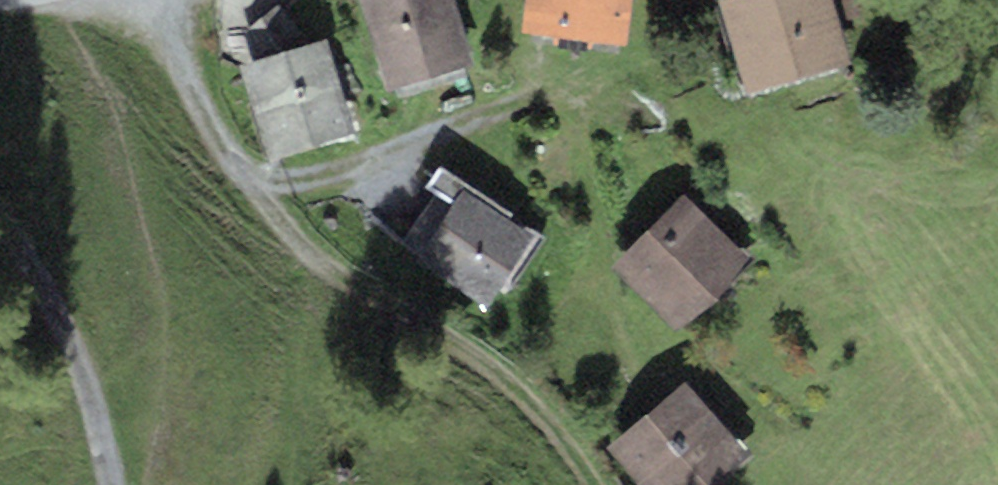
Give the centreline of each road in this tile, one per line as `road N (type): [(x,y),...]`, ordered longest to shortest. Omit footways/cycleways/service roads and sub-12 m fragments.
road 1 (residential): [(245,182),(324,262),(553,422),(591,484)]
road 2 (residential): [(245,182),(325,176),(558,96)]
road 3 (residential): [(109,484),(90,392),(33,266),(0,219)]
road 4 (residential): [(157,0),(187,80),(245,182)]

